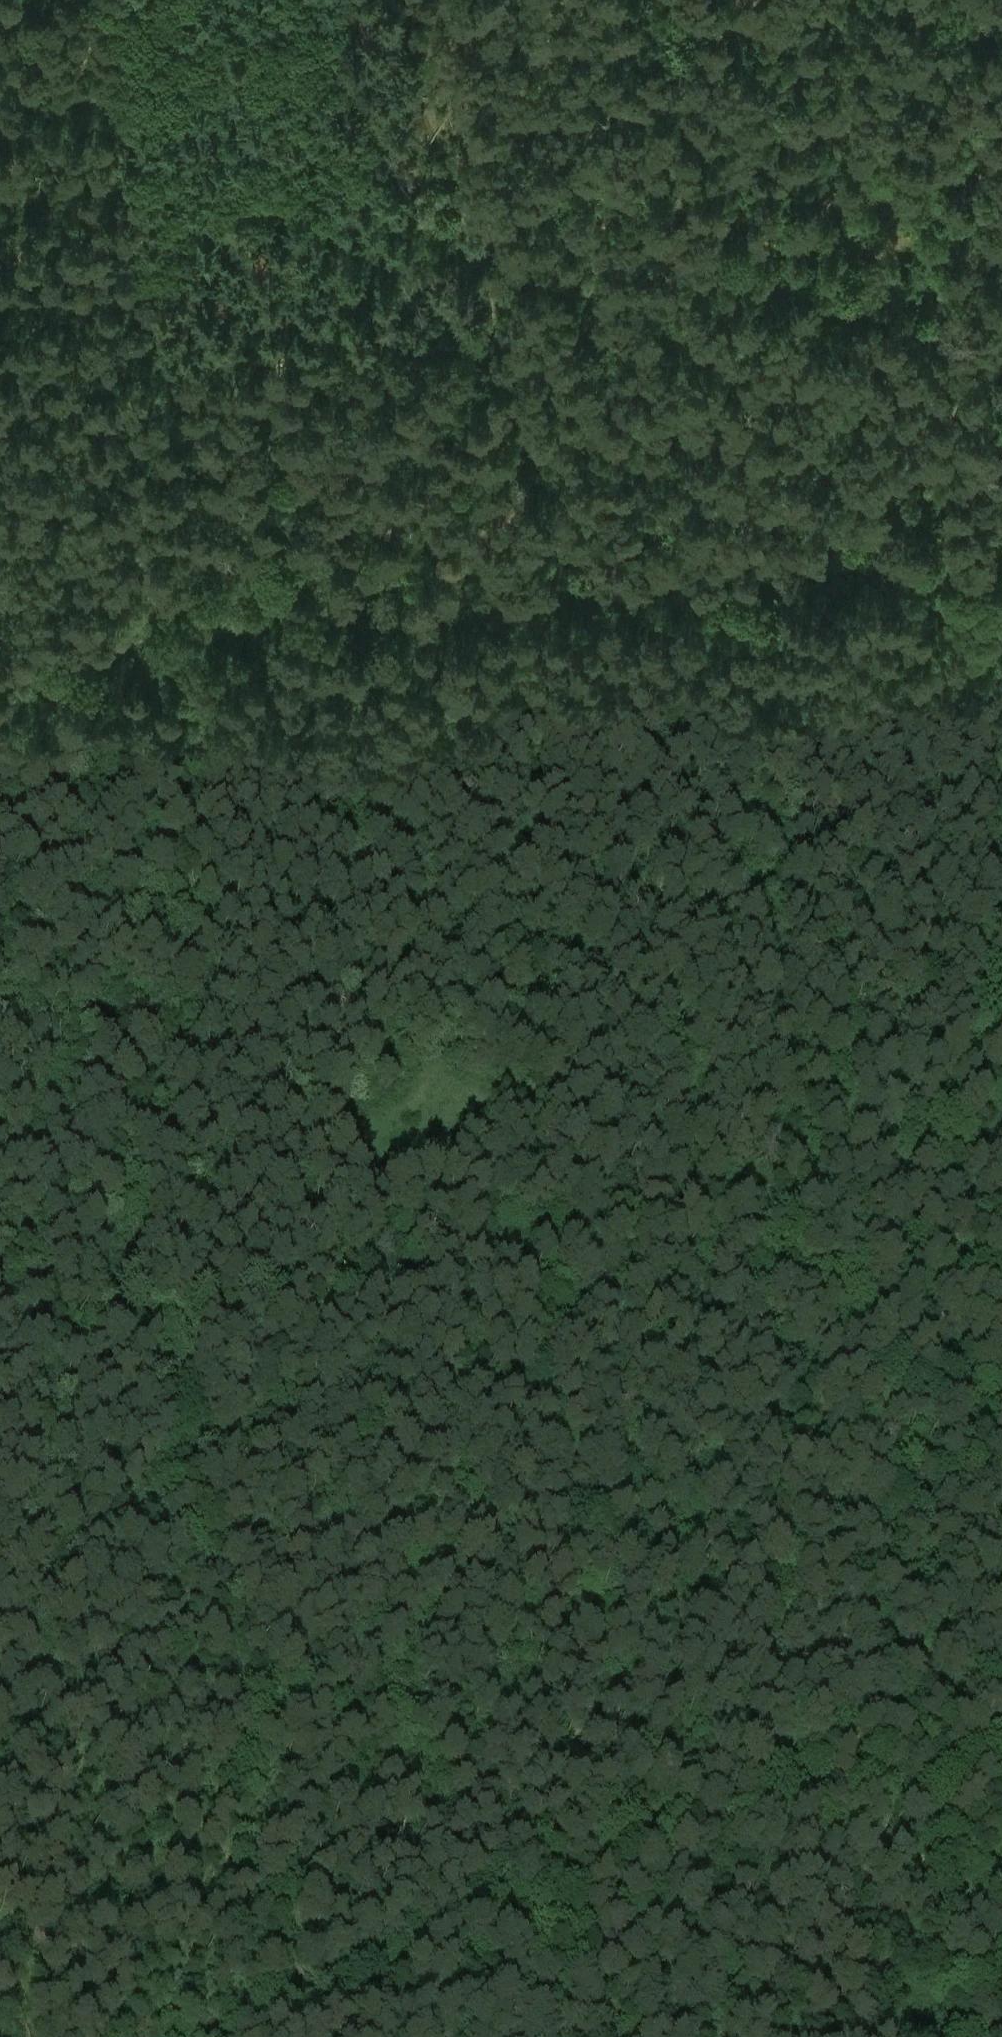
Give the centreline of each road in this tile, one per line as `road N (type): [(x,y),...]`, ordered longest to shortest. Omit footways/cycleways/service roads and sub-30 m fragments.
road 1 (track): [(559,585),(0,668)]
road 2 (track): [(1001,531),(559,585)]

